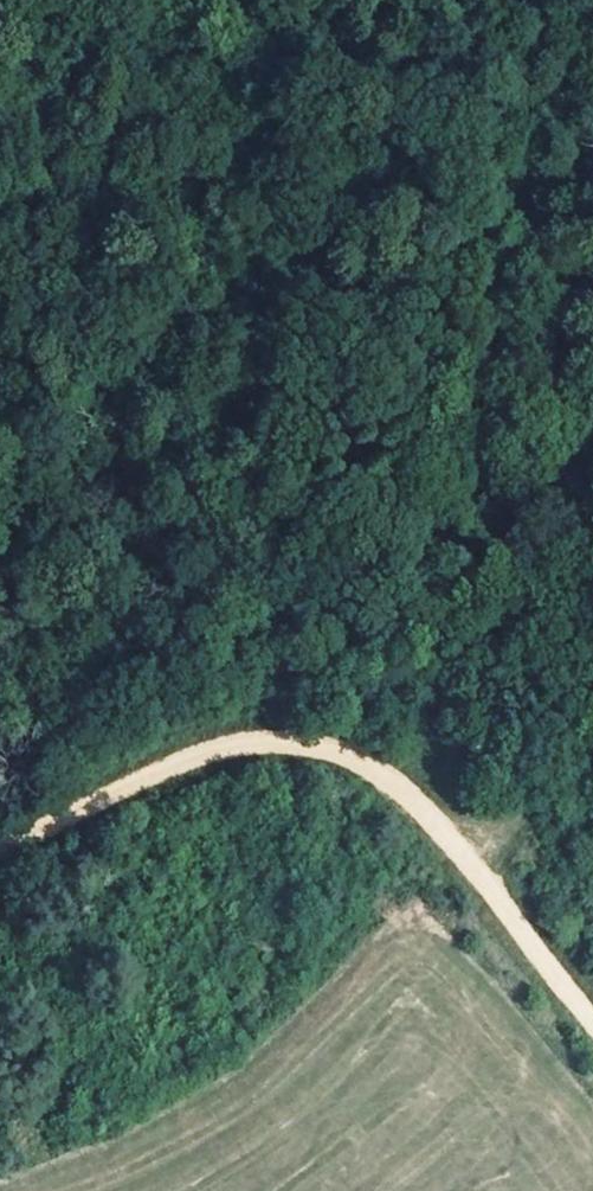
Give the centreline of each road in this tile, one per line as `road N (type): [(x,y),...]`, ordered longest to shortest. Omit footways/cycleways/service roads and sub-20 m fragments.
road 1 (track): [(0,847),(192,756),(244,742),(303,741),(355,755),(401,784),(592,1019)]

